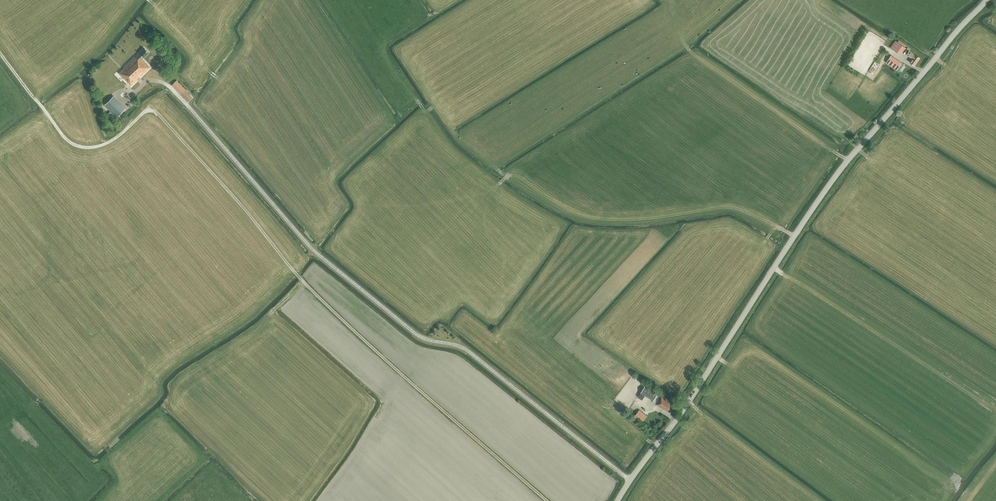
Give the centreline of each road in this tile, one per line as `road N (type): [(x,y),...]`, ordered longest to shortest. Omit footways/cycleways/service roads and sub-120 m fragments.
road 1 (track): [(0,52),(79,147),(104,145),(145,112),(162,117),(303,282),(547,500)]
road 2 (tertiary): [(617,500),(841,168),(987,0)]

